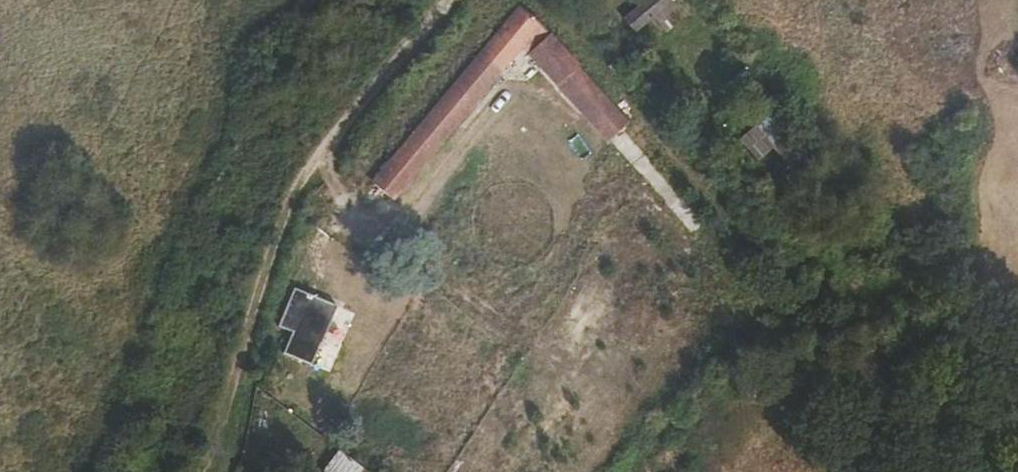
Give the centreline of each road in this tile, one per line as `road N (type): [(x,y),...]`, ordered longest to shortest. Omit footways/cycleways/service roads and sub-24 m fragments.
road 1 (track): [(440,0),(291,190),(198,471)]

